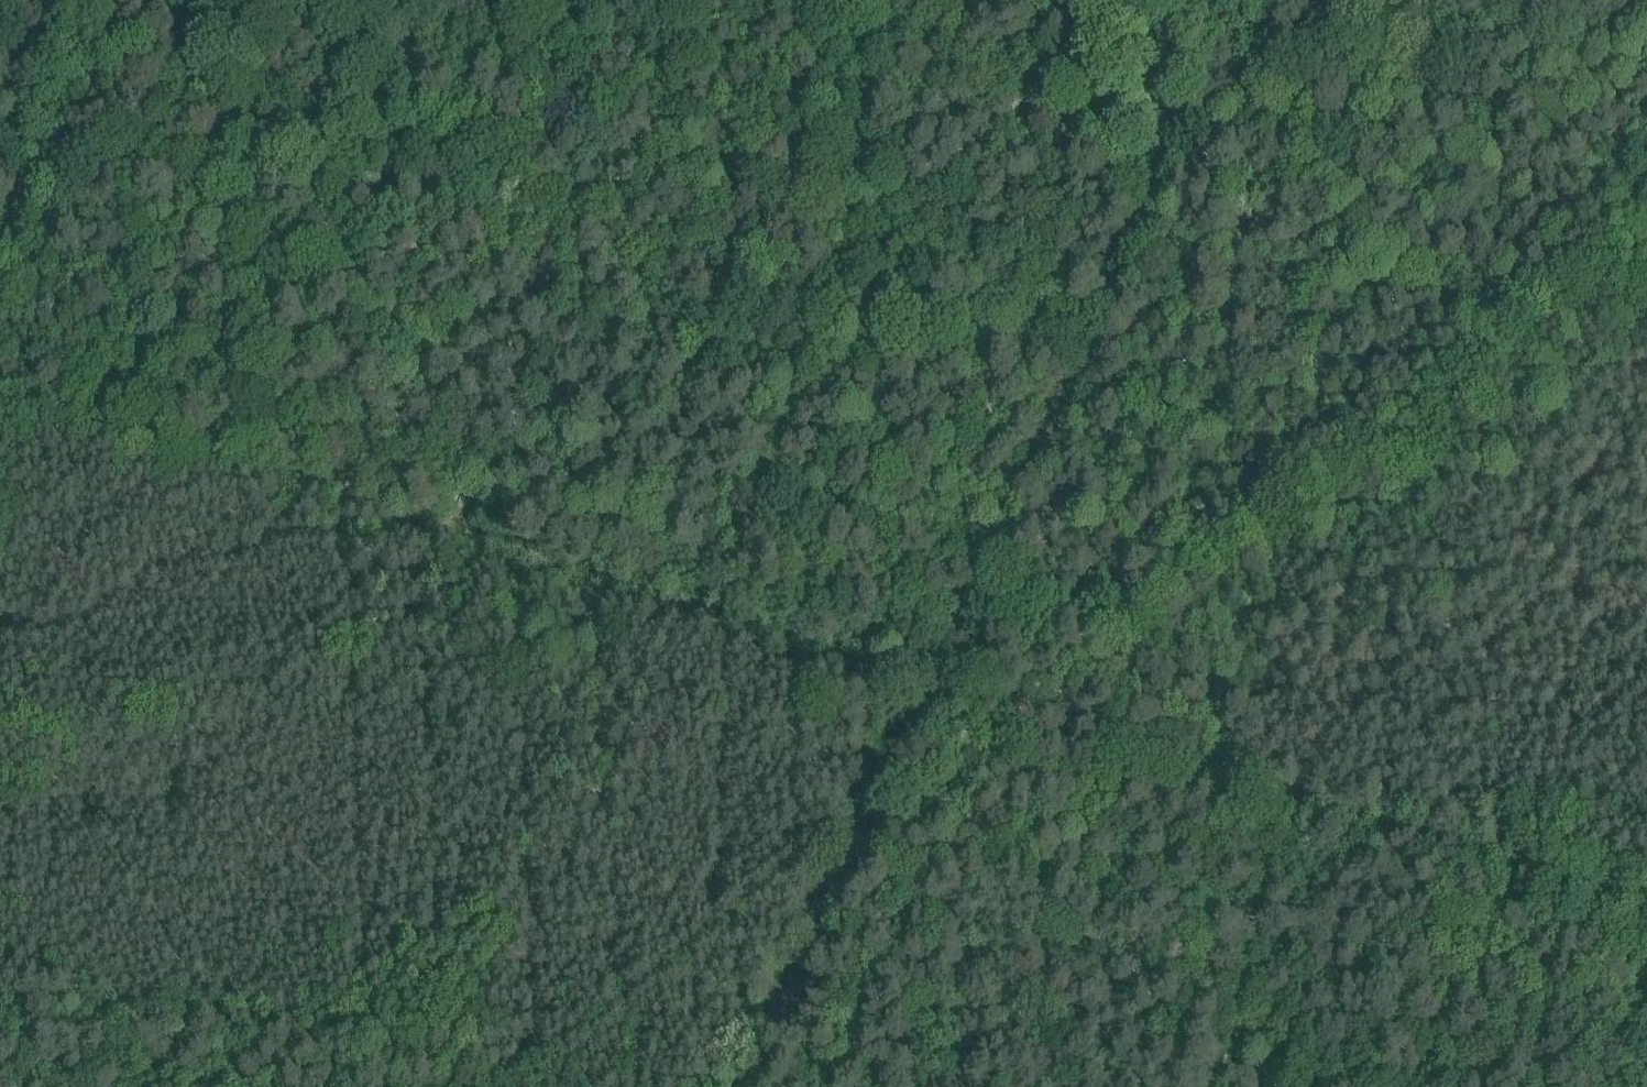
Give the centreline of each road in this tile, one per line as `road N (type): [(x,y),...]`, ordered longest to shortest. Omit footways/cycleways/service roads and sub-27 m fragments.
road 1 (track): [(1137,0),(1154,68),(1159,141),(1150,197),(928,692),(738,1086)]
road 2 (track): [(1025,725),(1646,925)]

